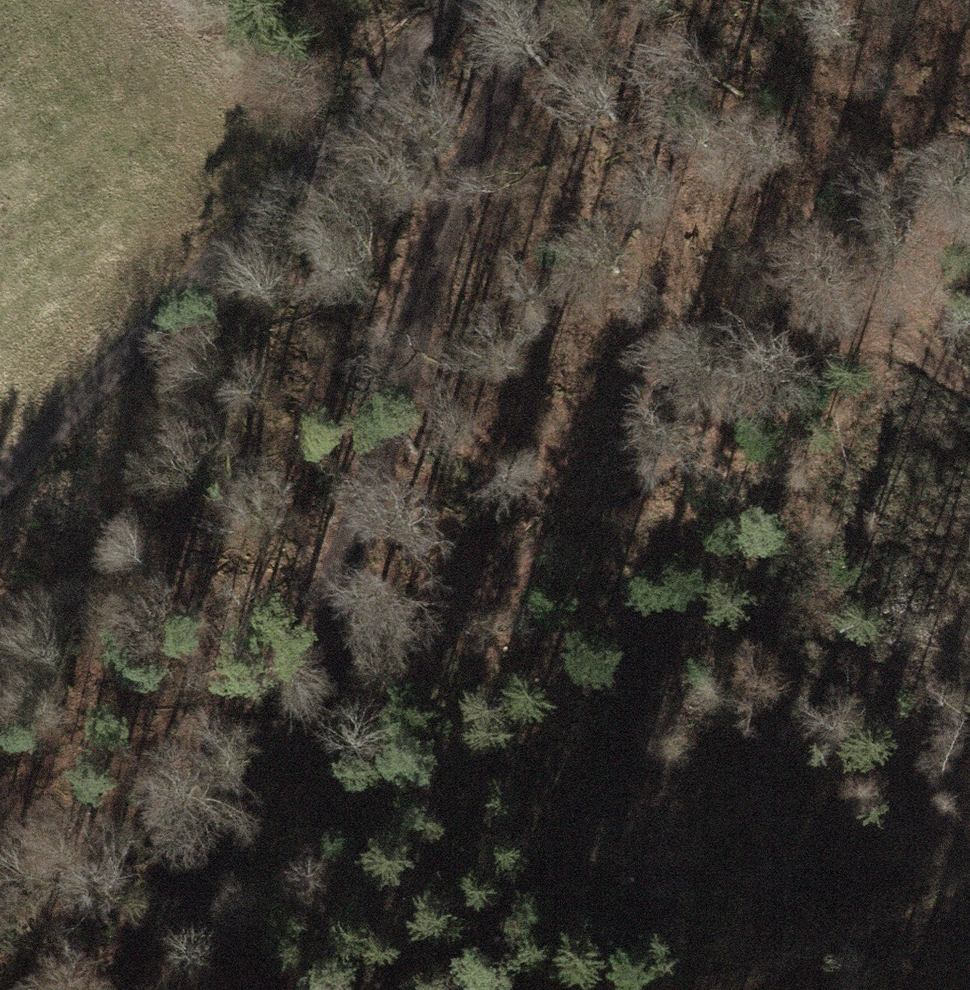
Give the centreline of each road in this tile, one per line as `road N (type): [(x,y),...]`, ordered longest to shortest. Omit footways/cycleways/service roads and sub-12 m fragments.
road 1 (track): [(544,0),(228,857),(124,989)]
road 2 (track): [(291,687),(488,582),(969,217)]
road 3 (track): [(463,0),(315,155),(0,451)]
road 4 (track): [(969,901),(932,927),(764,989)]
road 5 (track): [(292,989),(199,895)]
road 6 (track): [(871,293),(969,373)]

